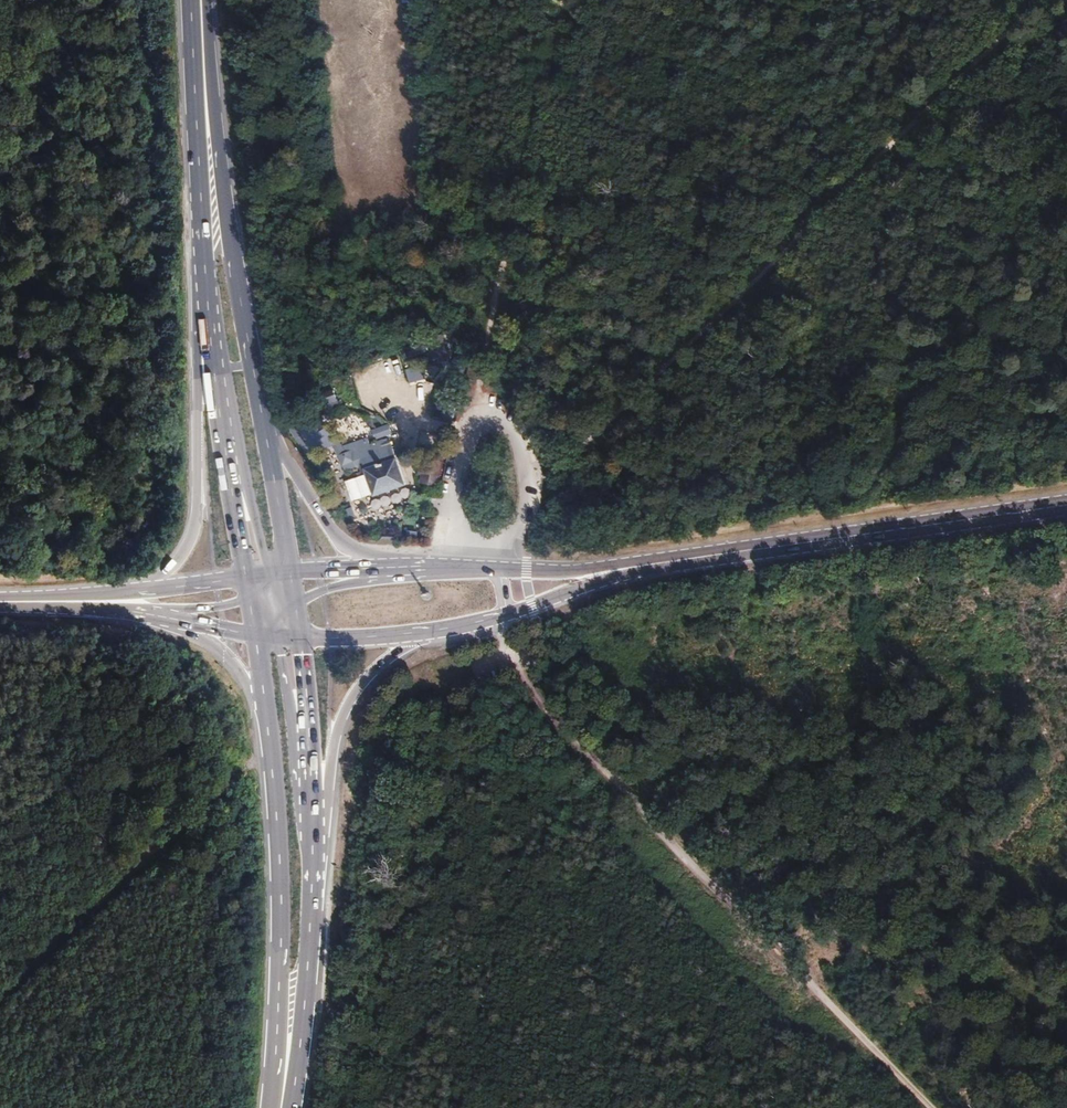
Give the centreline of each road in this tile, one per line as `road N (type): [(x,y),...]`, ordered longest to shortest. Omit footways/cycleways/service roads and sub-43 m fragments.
road 1 (track): [(1042,0),(530,493)]
road 2 (primary): [(265,430),(202,31)]
road 3 (primary): [(268,731),(282,916),(275,1107)]
road 4 (track): [(269,745),(0,1000)]
road 5 (primary): [(207,276),(196,530),(173,567),(120,594)]
road 6 (primary): [(733,552),(1066,504)]
road 7 (primary): [(428,632),(733,552)]
road 8 (primary): [(207,276),(267,572)]
road 9 (primary): [(207,276),(213,372),(245,574)]
road 10 (primary): [(314,881),(344,715),(379,668),(428,632)]
road 11 (primary): [(733,552),(583,569),(455,567)]
road 12 (primary): [(455,567),(381,556),(342,540),(265,430)]
road 13 (track): [(297,341),(512,213)]
road 14 (primary): [(202,31),(207,276)]
road 15 (primary): [(314,881),(279,639)]
road 16 (primary): [(314,881),(301,640)]
road 17 (primary): [(289,1107),(314,881)]
road 18 (primary): [(111,610),(212,643),(252,692),(268,731)]
road 19 (track): [(0,260),(149,384)]
road 20 (primary): [(455,567),(290,570)]
road 21 (primary): [(455,567),(347,582),(296,603)]
road 22 (primary): [(111,610),(256,635)]
road 23 (primary): [(290,570),(265,430)]
road 24 (primary): [(111,610),(251,600)]
road 25 (primary): [(301,640),(428,632)]
road 26 (primary): [(245,574),(120,594)]
road 27 (primary): [(120,594),(0,599)]

